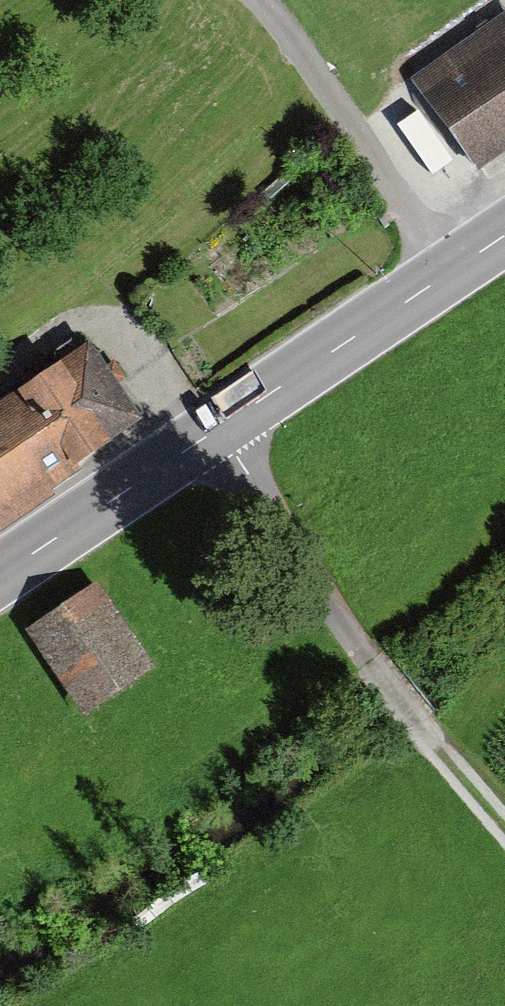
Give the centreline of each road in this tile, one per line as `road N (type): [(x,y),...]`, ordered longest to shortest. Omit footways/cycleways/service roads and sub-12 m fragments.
road 1 (unclassified): [(218,426),(369,661),(504,825)]
road 2 (tertiary): [(504,233),(218,426)]
road 3 (tertiary): [(218,426),(0,574)]

